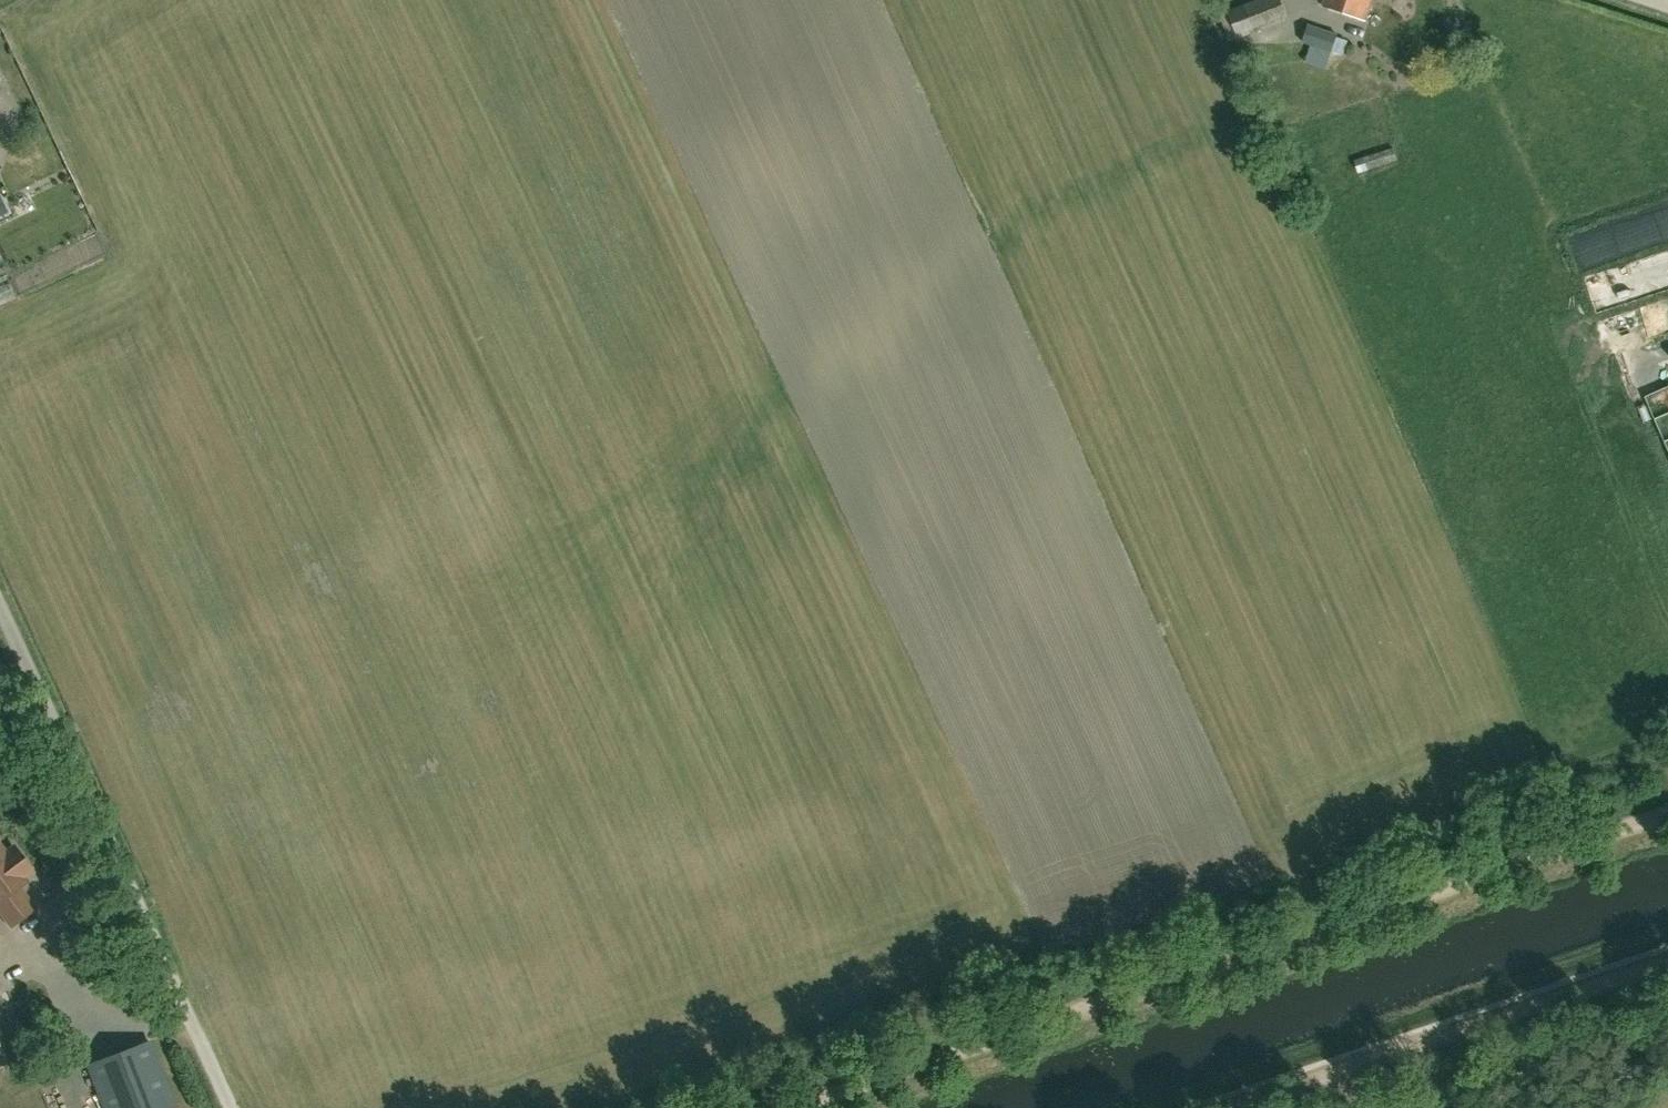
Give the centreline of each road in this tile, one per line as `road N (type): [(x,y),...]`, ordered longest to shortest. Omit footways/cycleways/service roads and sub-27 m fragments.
road 1 (unclassified): [(793,1107),(1667,813)]
road 2 (unclassified): [(229,1107),(0,610)]
road 3 (track): [(1667,967),(1234,1107)]

